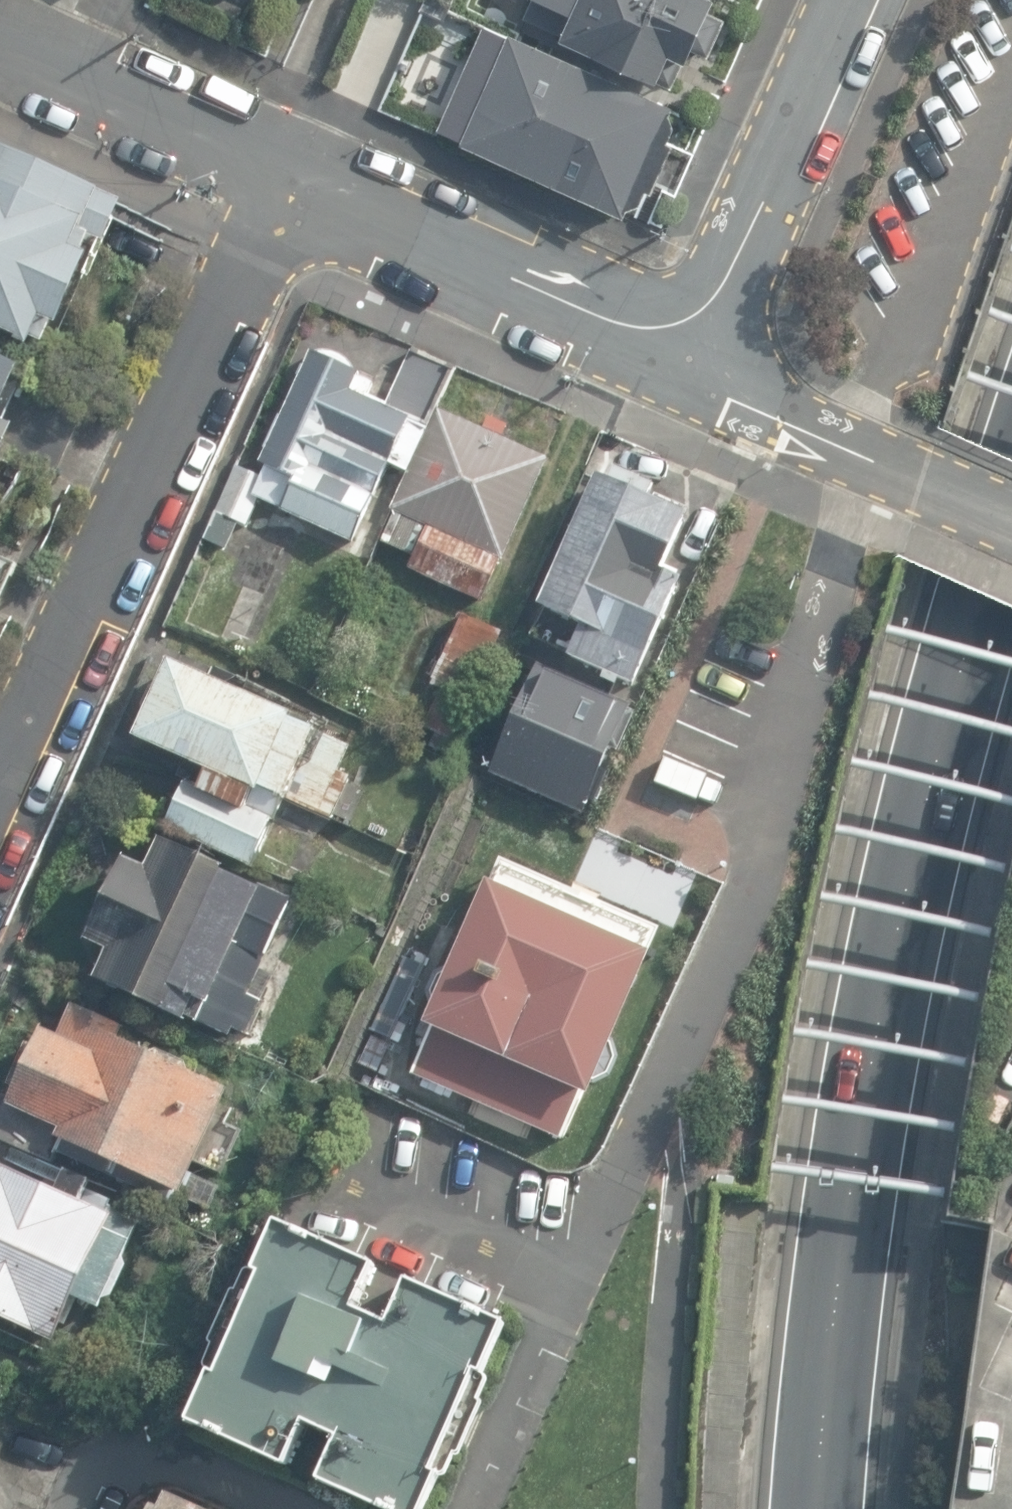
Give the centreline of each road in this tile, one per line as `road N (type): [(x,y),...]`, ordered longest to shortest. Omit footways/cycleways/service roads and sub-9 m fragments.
road 1 (motorway): [(820,1508),(824,1409),(861,1132),(910,882),(975,615),(1011,503)]
road 2 (residential): [(861,456),(753,860),(579,1268)]
road 3 (residential): [(0,759),(275,168)]
road 4 (residential): [(275,168),(622,316),(680,320)]
road 5 (residential): [(841,0),(714,294),(680,320)]
road 6 (residential): [(0,51),(275,168)]
road 7 (residential): [(680,320),(725,386),(861,456)]
road 8 (residential): [(861,456),(1011,522)]

